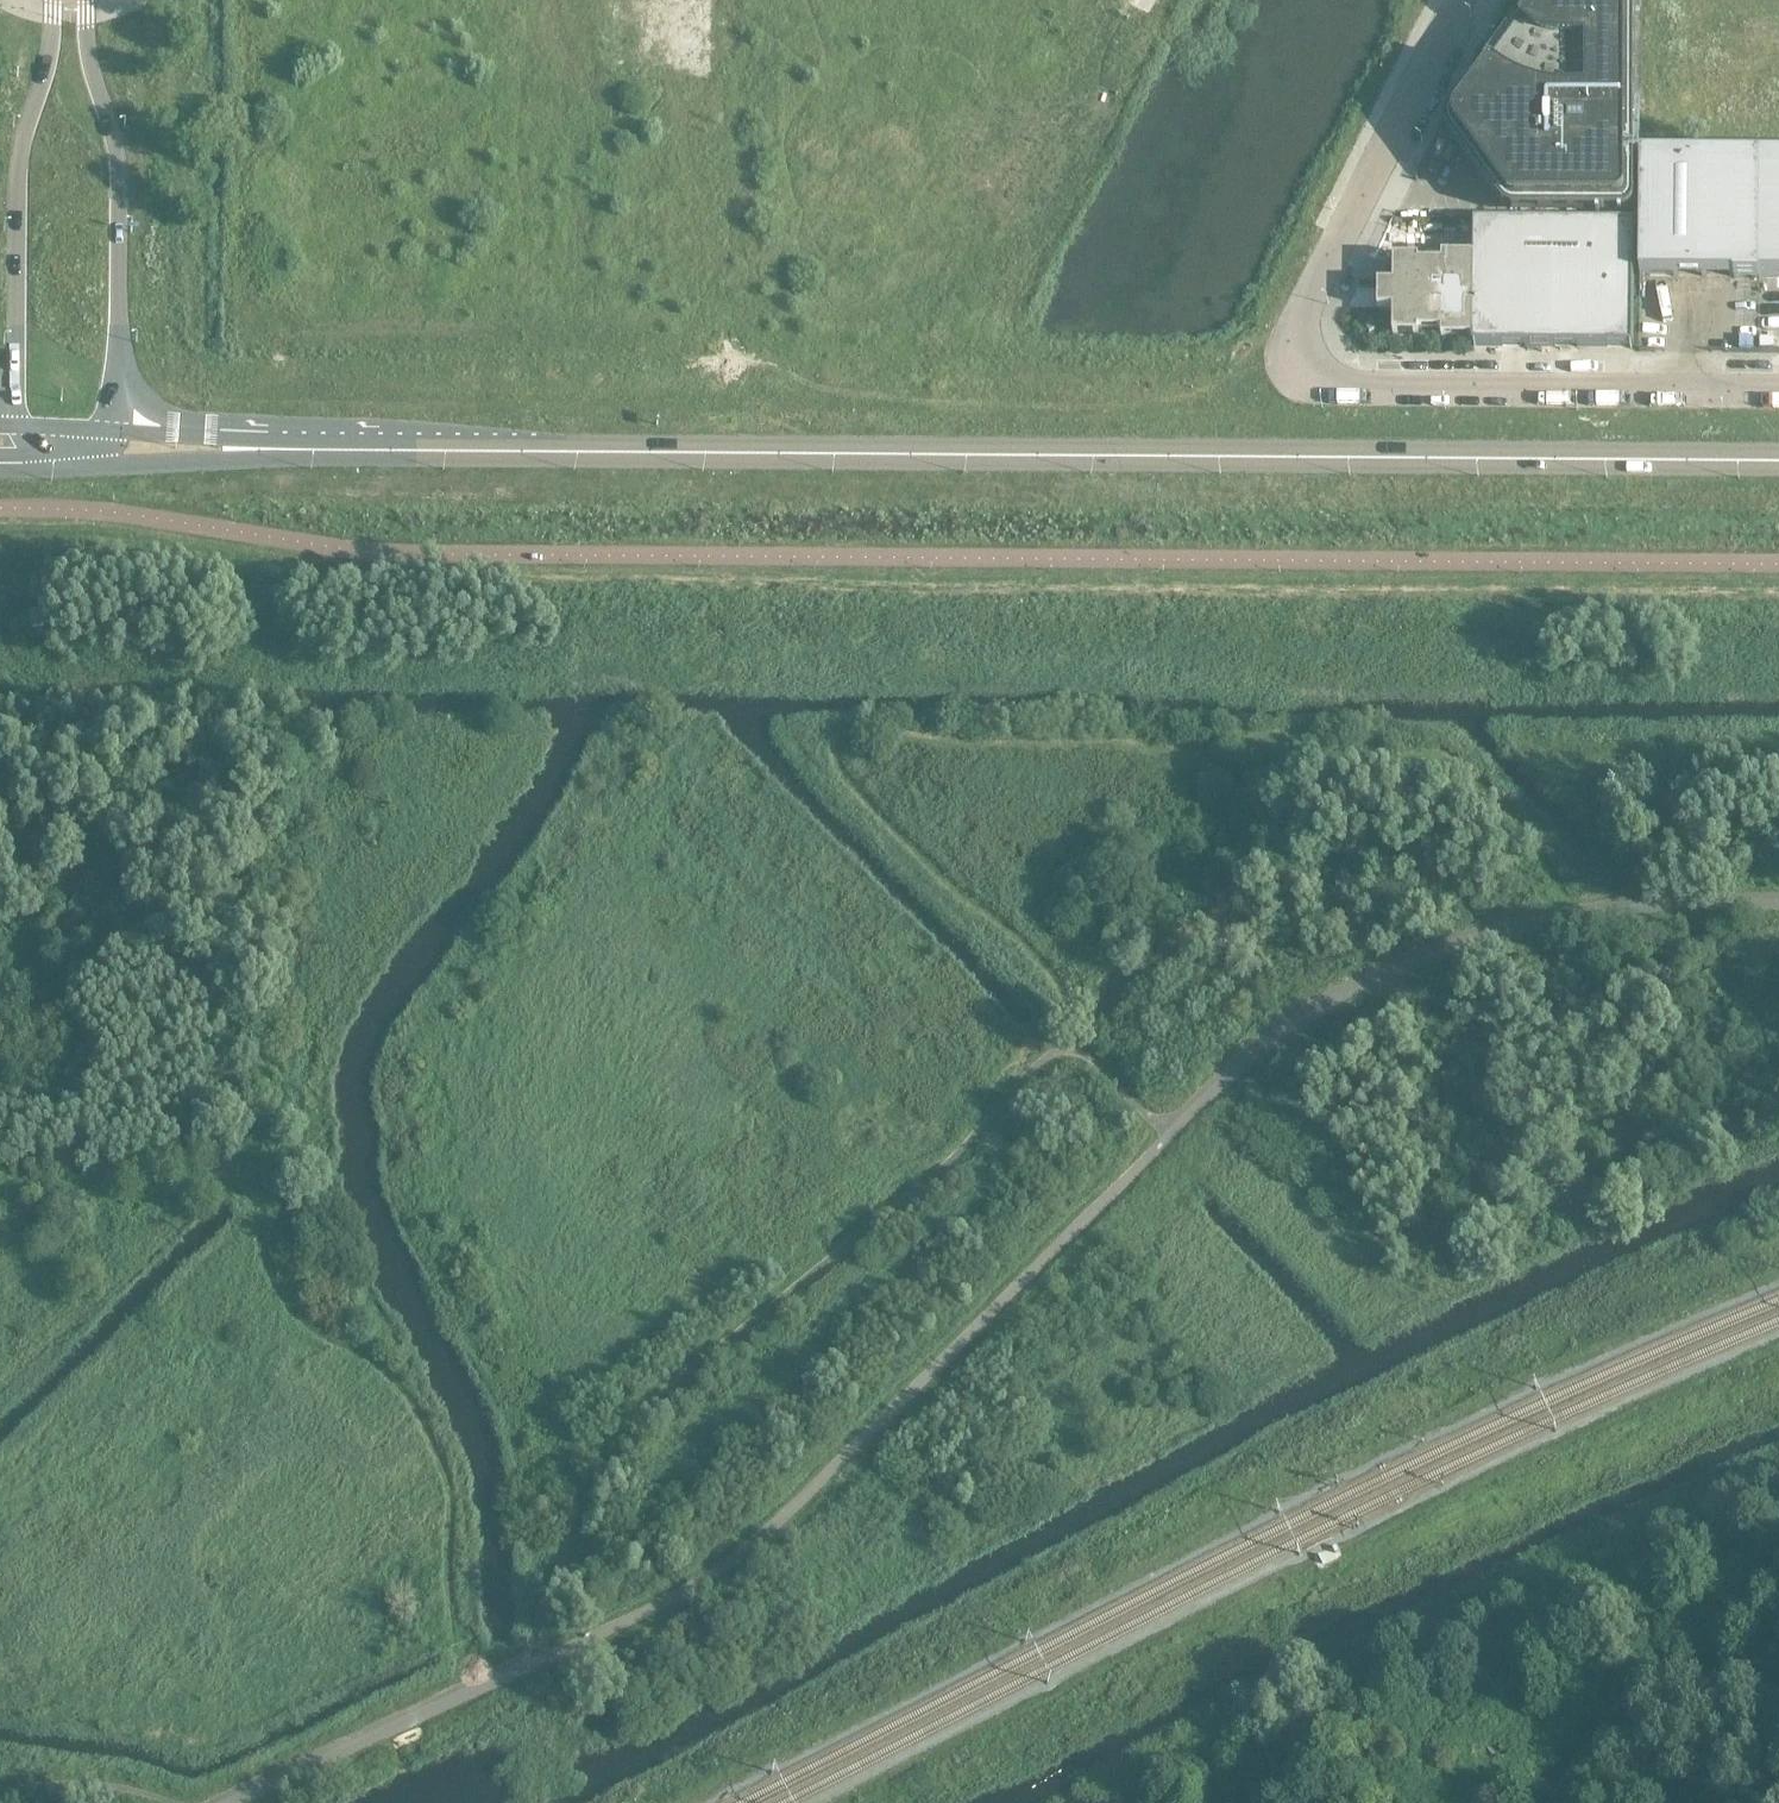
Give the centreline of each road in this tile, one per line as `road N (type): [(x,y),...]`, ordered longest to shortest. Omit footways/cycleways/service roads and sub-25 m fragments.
road 1 (secondary): [(1778,464),(360,453)]
road 2 (residential): [(1458,0),(1285,342),(1298,368),(1327,386),(1778,393)]
road 3 (tertiary): [(119,424),(119,154),(84,0)]
road 4 (tertiary): [(55,0),(47,78),(21,152),(18,420)]
road 5 (secondary): [(360,453),(119,424)]
road 6 (secondary): [(119,461),(360,453)]

